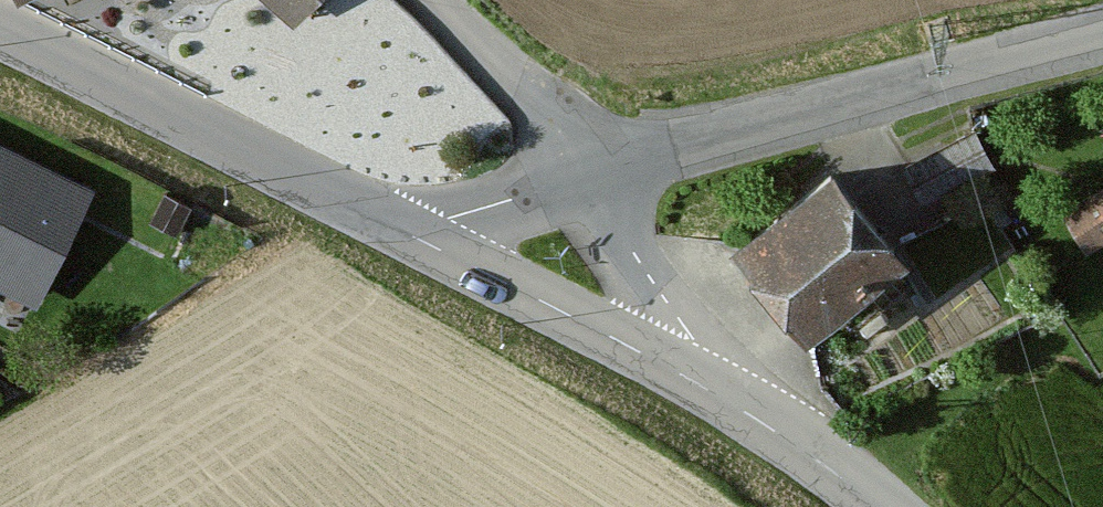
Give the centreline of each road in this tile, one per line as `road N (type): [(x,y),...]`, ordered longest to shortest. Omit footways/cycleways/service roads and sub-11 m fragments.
road 1 (tertiary): [(880,506),(721,395),(409,236)]
road 2 (tertiary): [(589,178),(1102,37)]
road 3 (tertiary): [(409,236),(0,23)]
road 4 (residential): [(438,0),(589,178)]
road 5 (tertiary): [(409,236),(589,178)]

